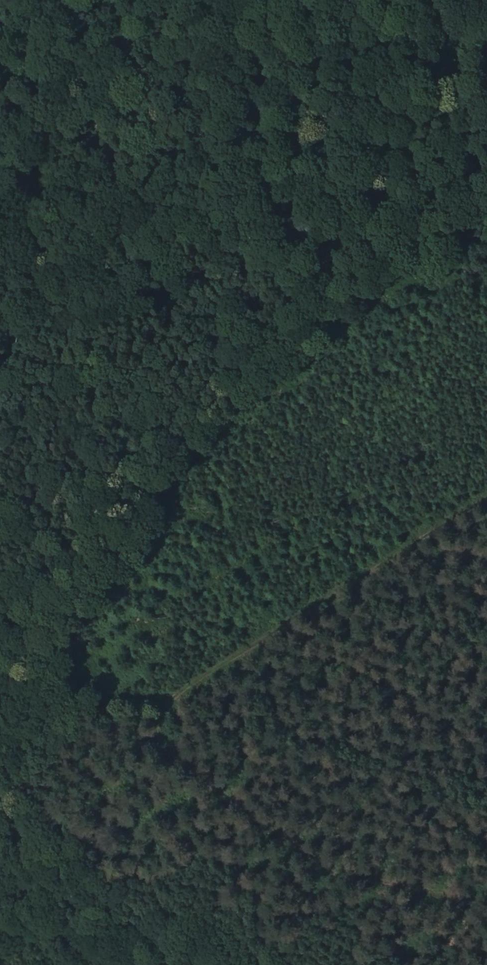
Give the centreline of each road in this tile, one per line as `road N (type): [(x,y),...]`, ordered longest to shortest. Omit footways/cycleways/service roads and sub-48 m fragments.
road 1 (track): [(486,489),(168,692),(155,718),(161,739),(312,859),(486,914)]

